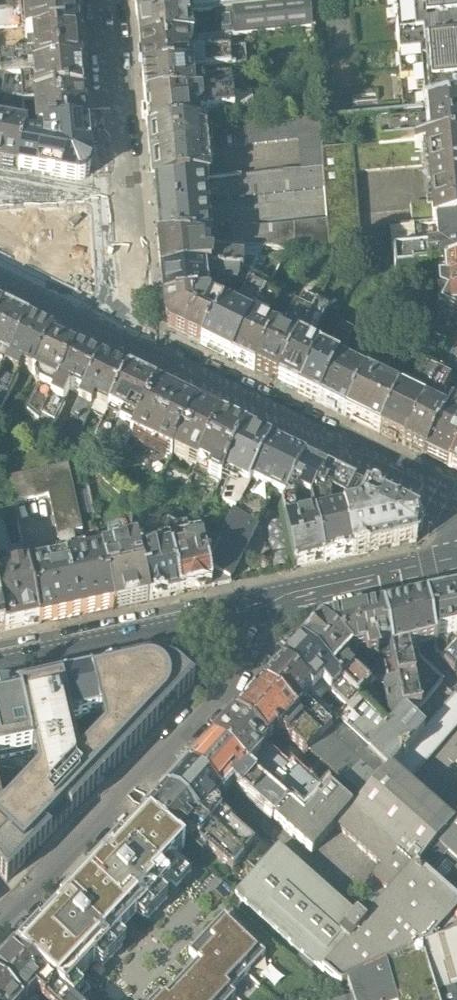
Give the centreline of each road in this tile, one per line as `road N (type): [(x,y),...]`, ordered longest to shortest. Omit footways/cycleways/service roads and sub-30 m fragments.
road 1 (residential): [(239,611),(237,671),(0,930)]
road 2 (residential): [(456,502),(122,336)]
road 3 (residential): [(106,0),(133,313),(122,336)]
road 4 (tertiary): [(0,663),(239,611)]
road 5 (tertiary): [(239,611),(287,593),(456,557)]
road 6 (residential): [(122,336),(0,275)]

